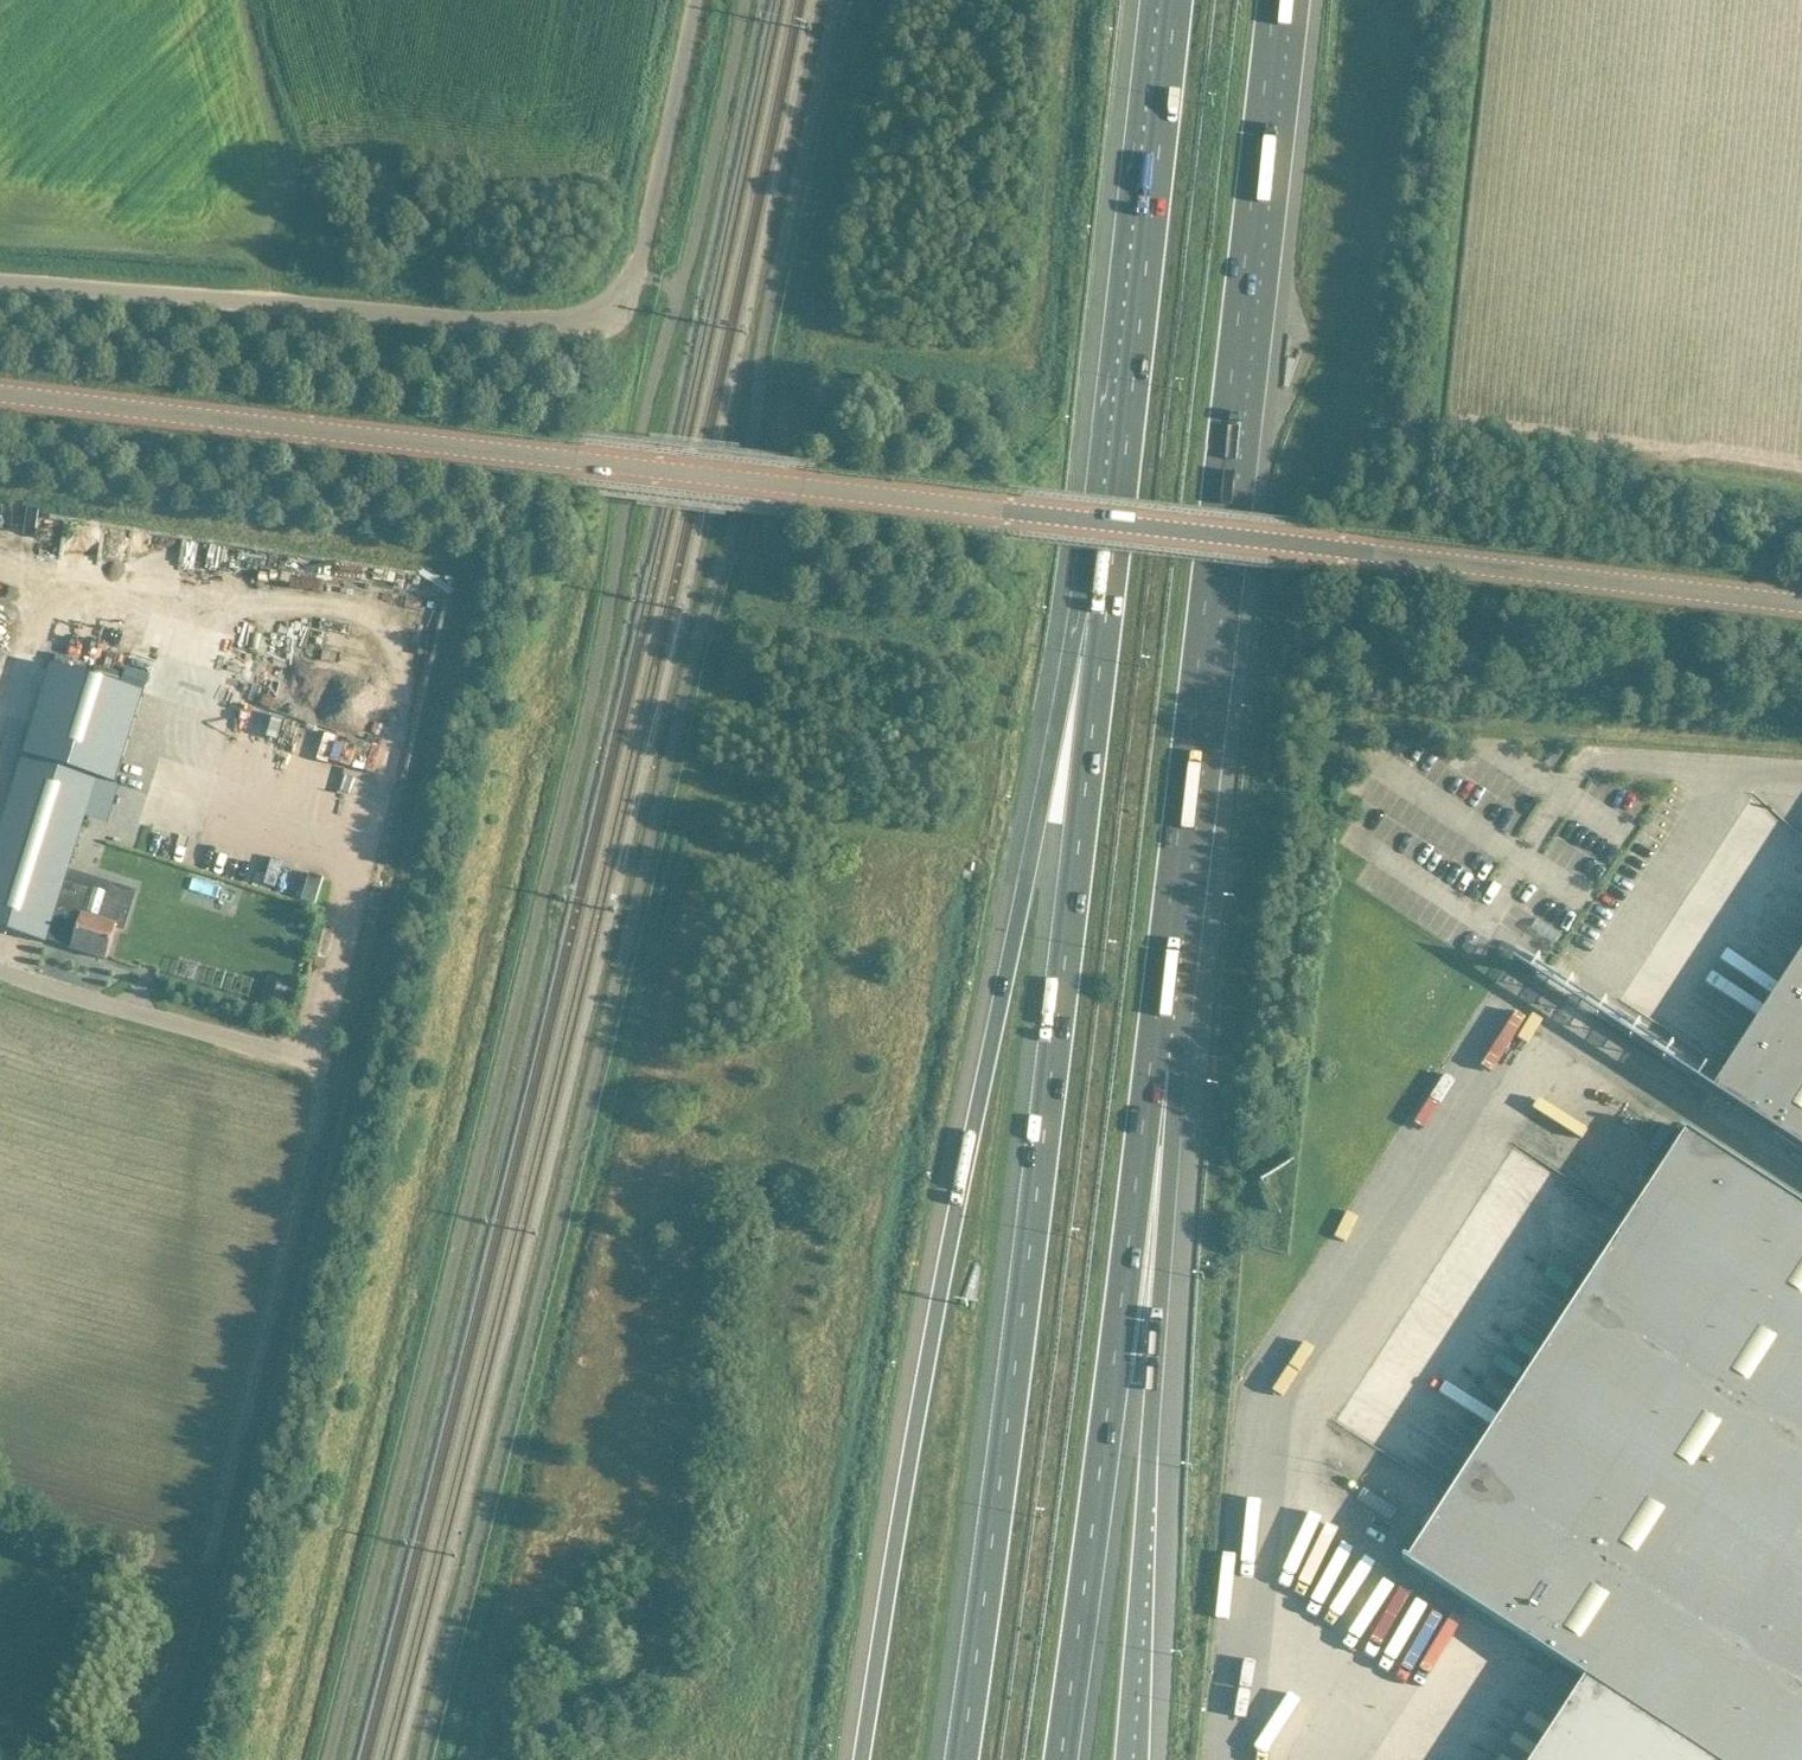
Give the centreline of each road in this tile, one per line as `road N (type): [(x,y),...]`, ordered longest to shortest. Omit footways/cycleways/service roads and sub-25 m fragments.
road 1 (tertiary): [(1801,604),(561,459)]
road 2 (motorway): [(1106,607),(1039,819),(877,1599),(852,1759)]
road 3 (motorway): [(1106,607),(1022,1347),(954,1759)]
road 4 (motorway): [(1154,1059),(1273,0)]
road 5 (unclassified): [(0,291),(582,330),(612,320),(632,289),(689,0)]
road 6 (motorway): [(1056,1759),(1154,1059)]
road 7 (motorway): [(1124,1759),(1154,1382),(1154,1059)]
road 8 (motorway): [(1176,0),(1106,607)]
road 9 (tertiary): [(0,398),(561,459)]

